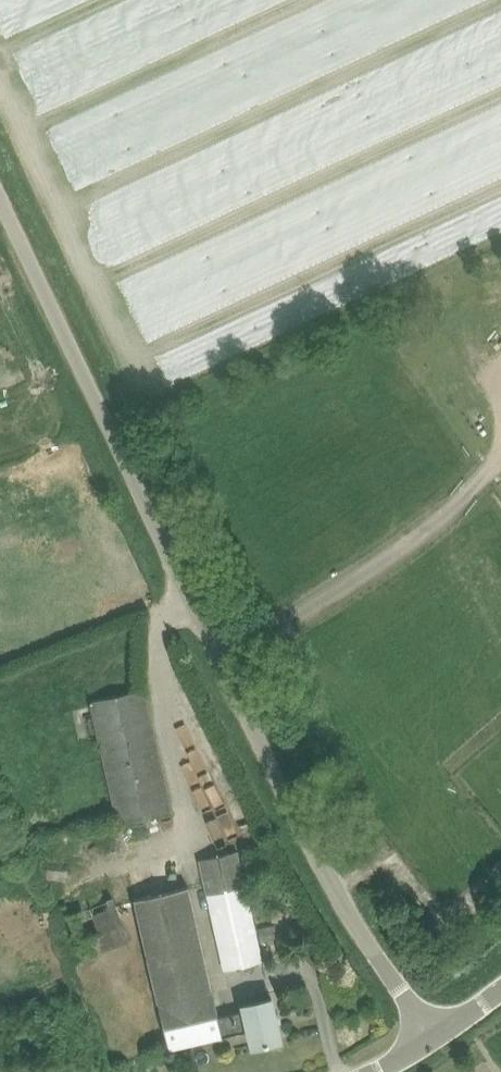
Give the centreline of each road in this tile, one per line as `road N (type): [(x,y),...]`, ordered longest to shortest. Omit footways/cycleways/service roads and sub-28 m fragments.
road 1 (unclassified): [(432,1039),(323,867),(0,197)]

